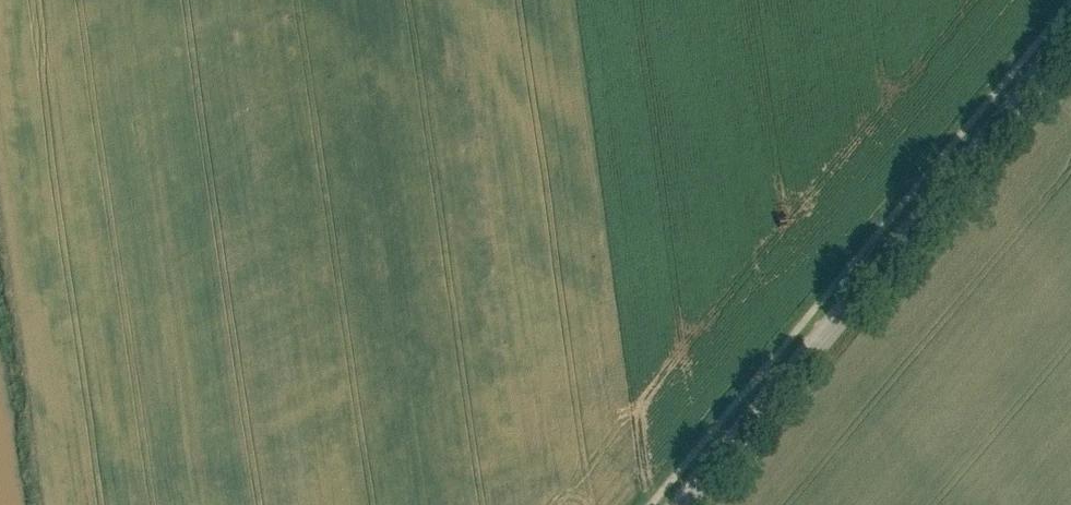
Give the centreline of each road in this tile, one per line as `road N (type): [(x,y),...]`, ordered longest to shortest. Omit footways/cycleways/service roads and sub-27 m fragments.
road 1 (unclassified): [(1070,39),(684,504)]

